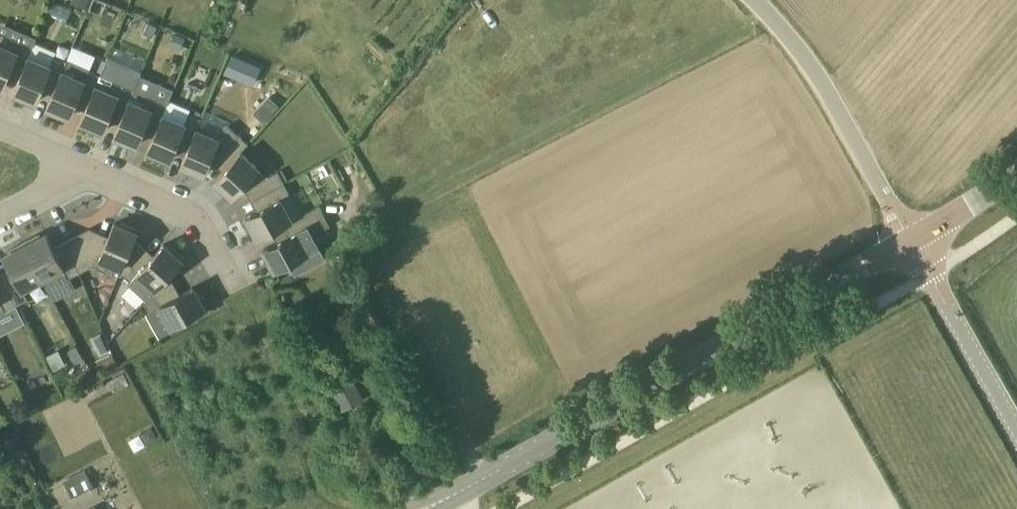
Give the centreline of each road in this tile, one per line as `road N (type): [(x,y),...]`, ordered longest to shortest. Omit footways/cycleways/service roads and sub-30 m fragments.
road 1 (secondary): [(911,243),(473,482)]
road 2 (unclassified): [(911,243),(832,97),(755,0)]
road 3 (unclassified): [(1016,430),(911,243)]
road 4 (residential): [(248,297),(194,214),(90,167)]
road 5 (secondary): [(911,243),(1016,169)]

